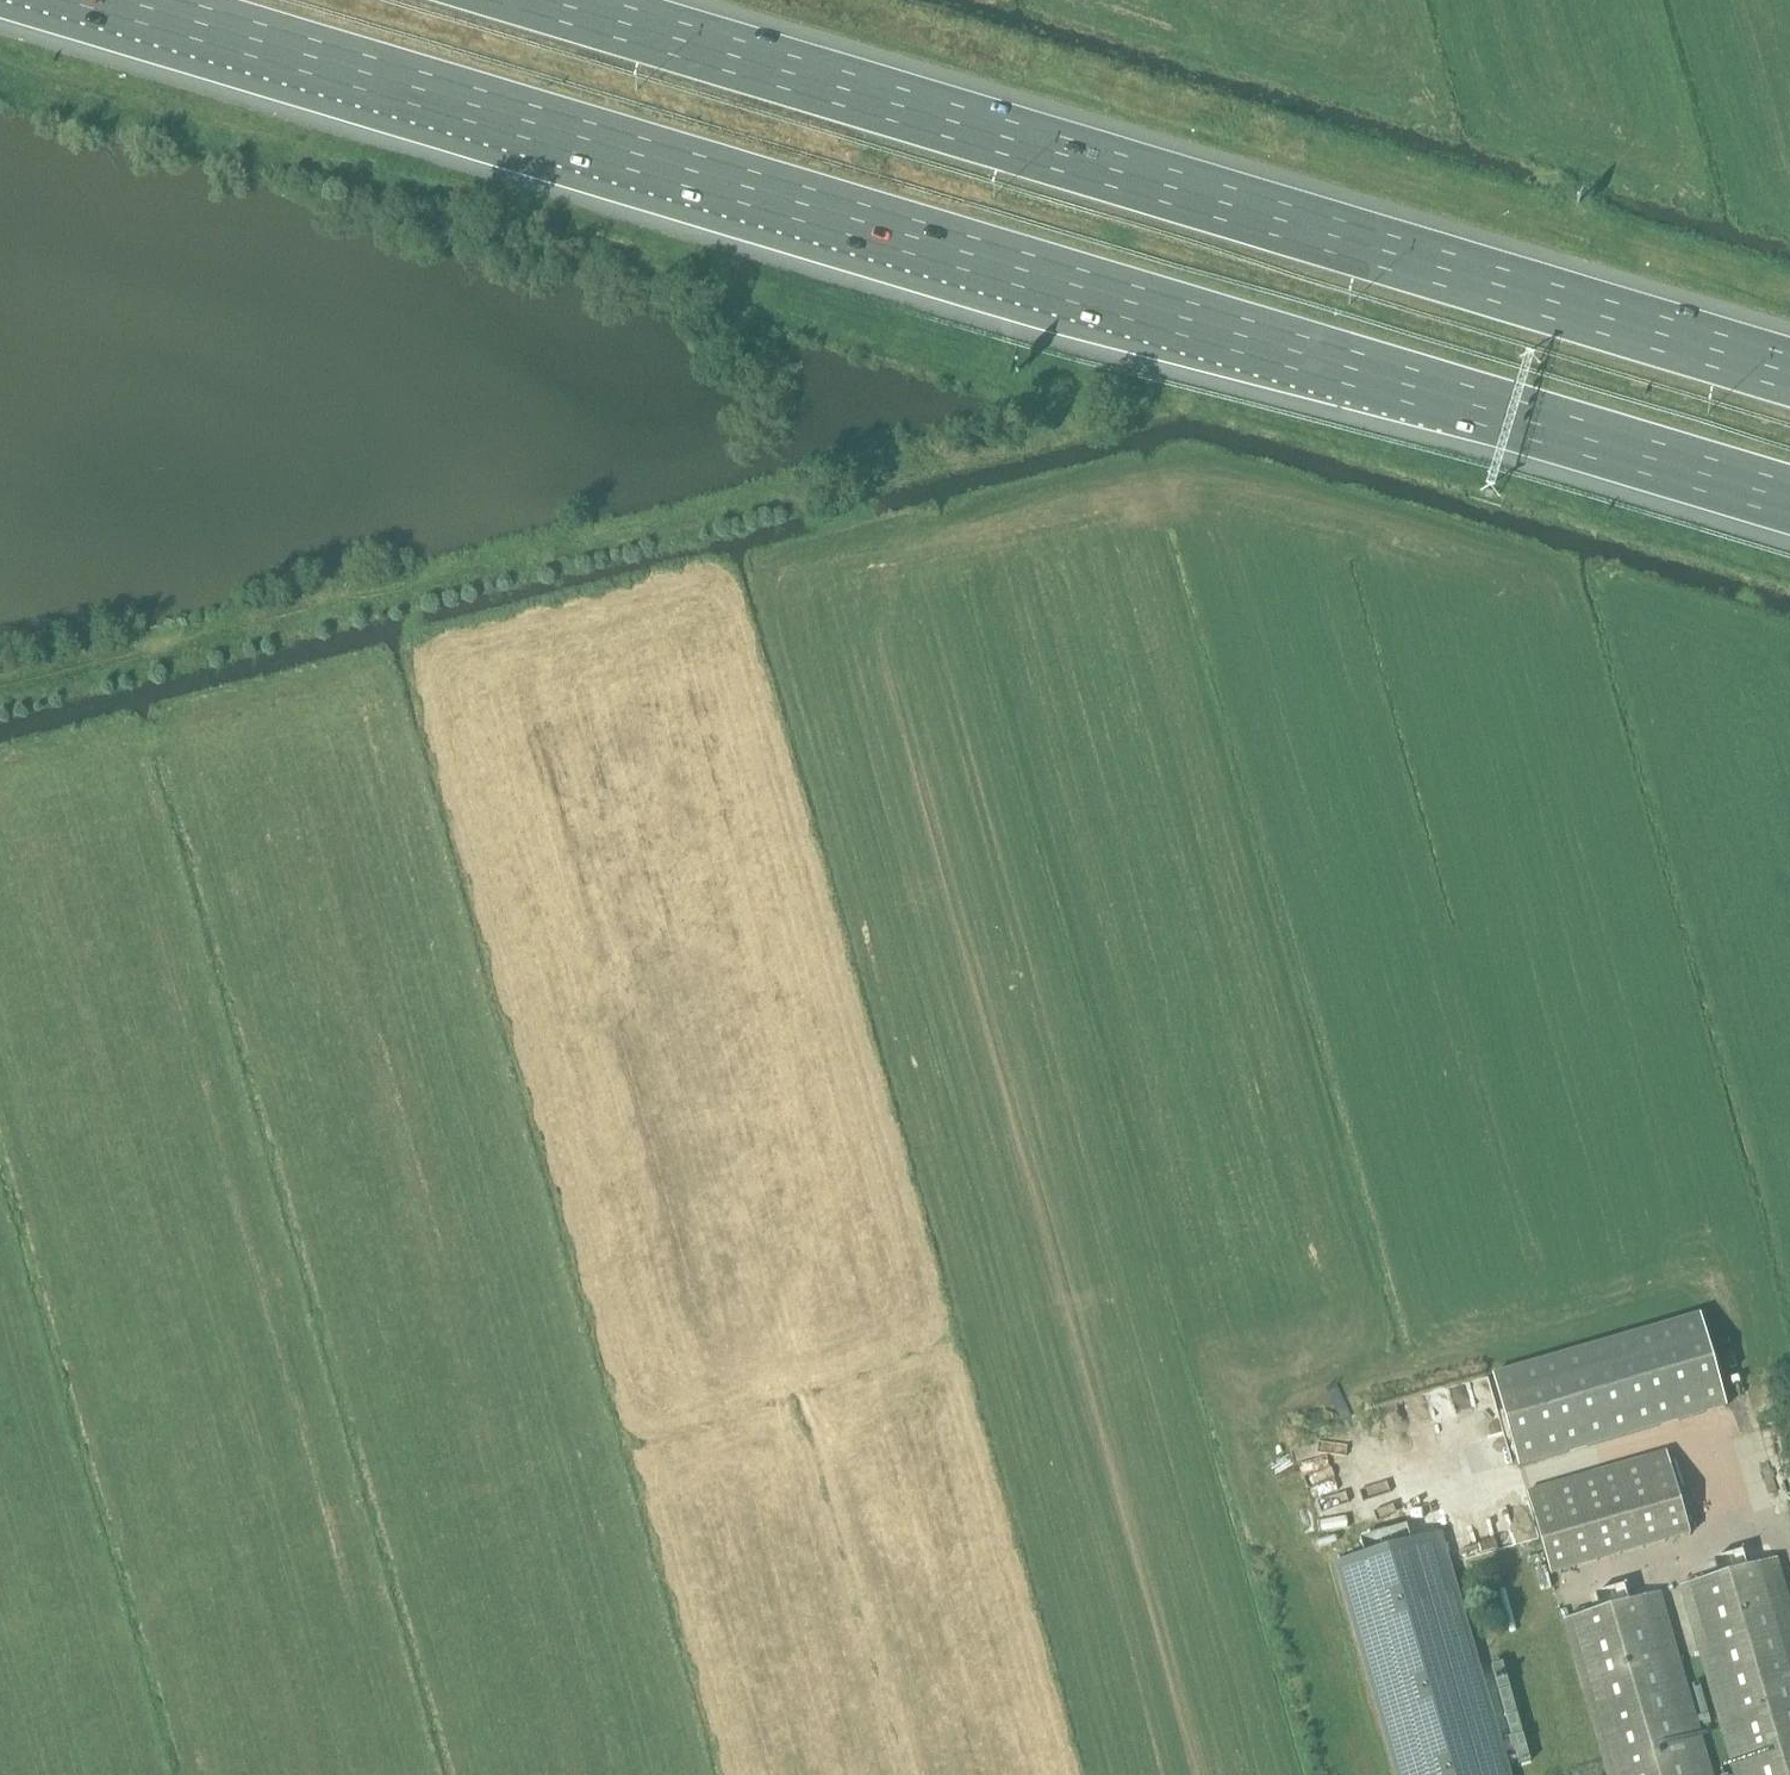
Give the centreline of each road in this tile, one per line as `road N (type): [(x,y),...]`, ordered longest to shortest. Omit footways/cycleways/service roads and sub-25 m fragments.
road 1 (motorway): [(122,0),(1789,500)]
road 2 (motorway): [(1789,375),(539,0)]
road 3 (track): [(751,493),(0,688)]

